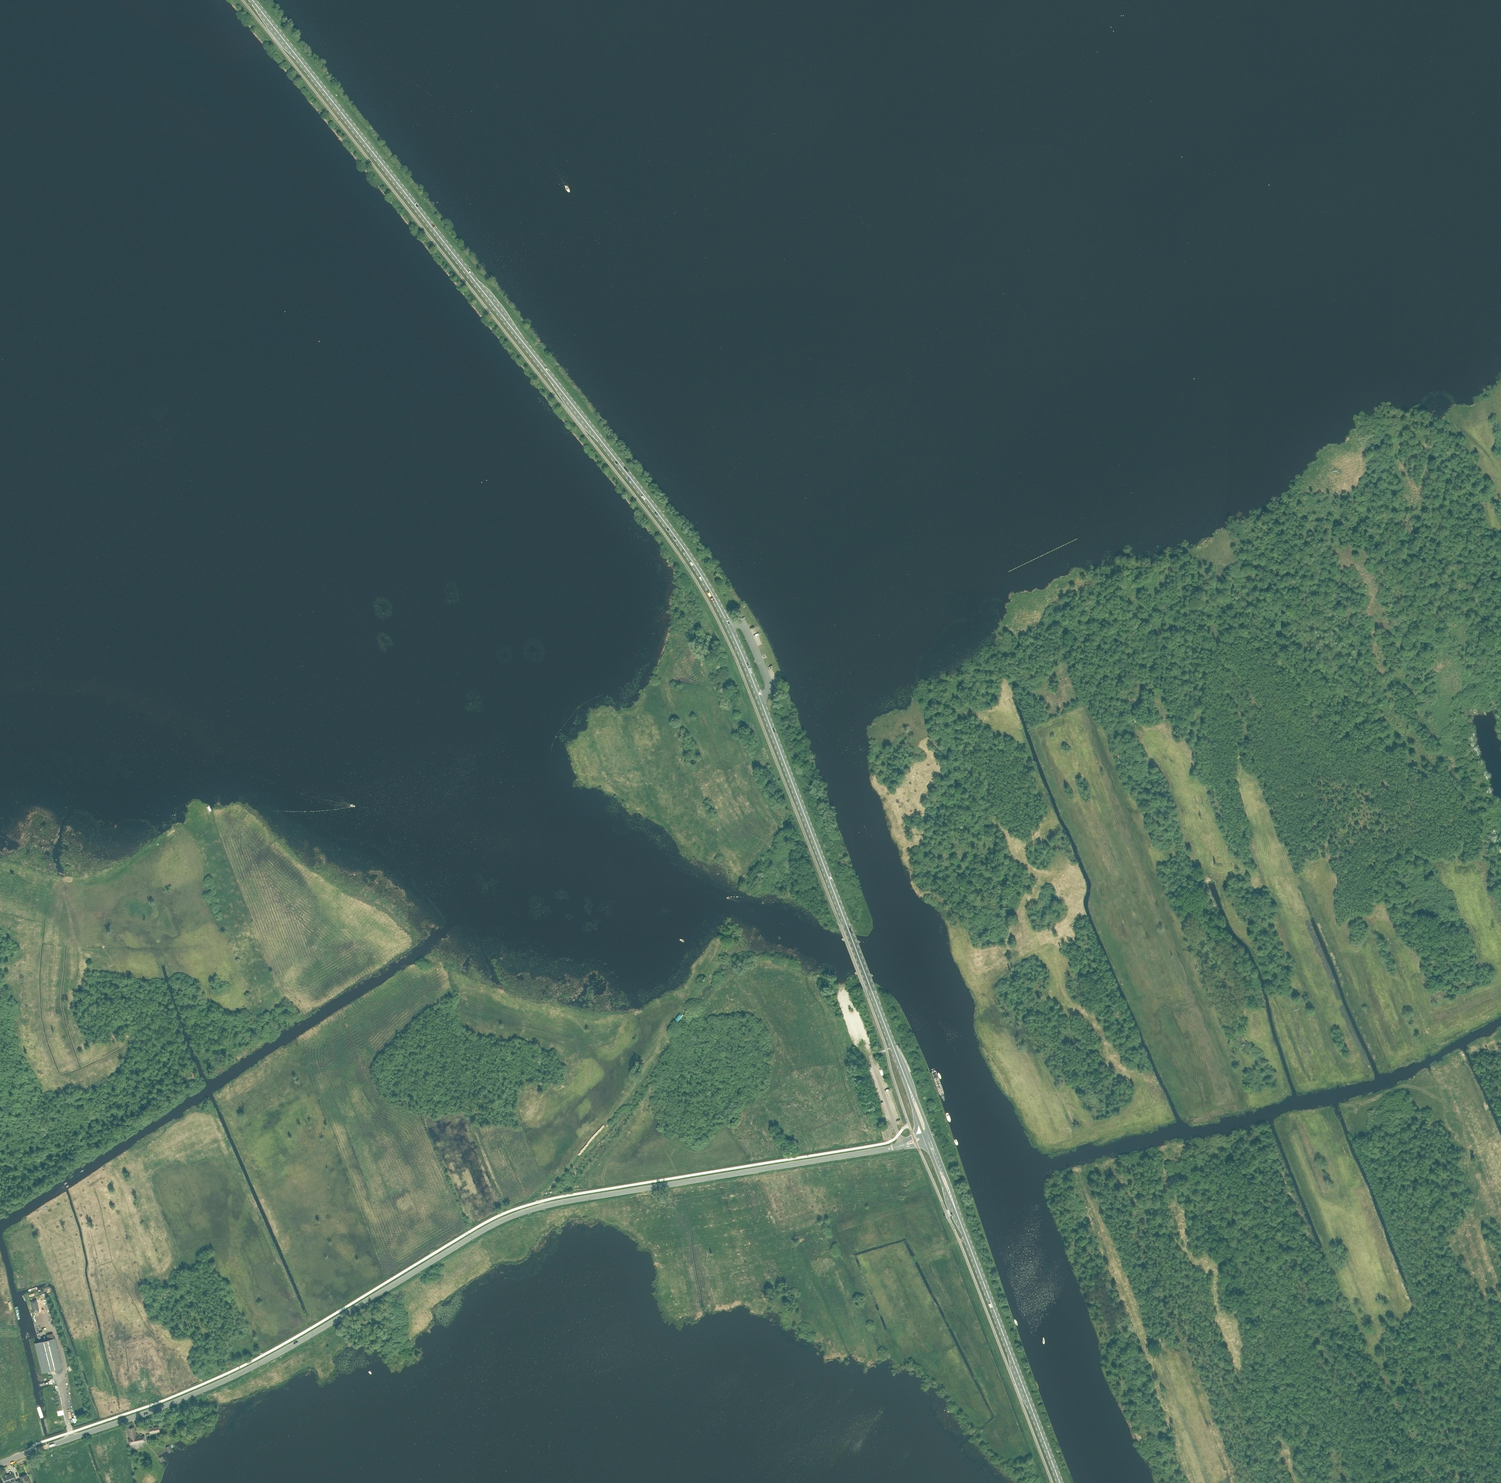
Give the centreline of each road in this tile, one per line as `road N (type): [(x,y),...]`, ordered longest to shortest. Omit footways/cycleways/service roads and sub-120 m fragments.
road 1 (primary): [(908,1085),(755,686),(703,578),(252,0)]
road 2 (tertiary): [(0,1463),(235,1376),(522,1212),(902,1145)]
road 3 (primary): [(1060,1482),(955,1208)]

